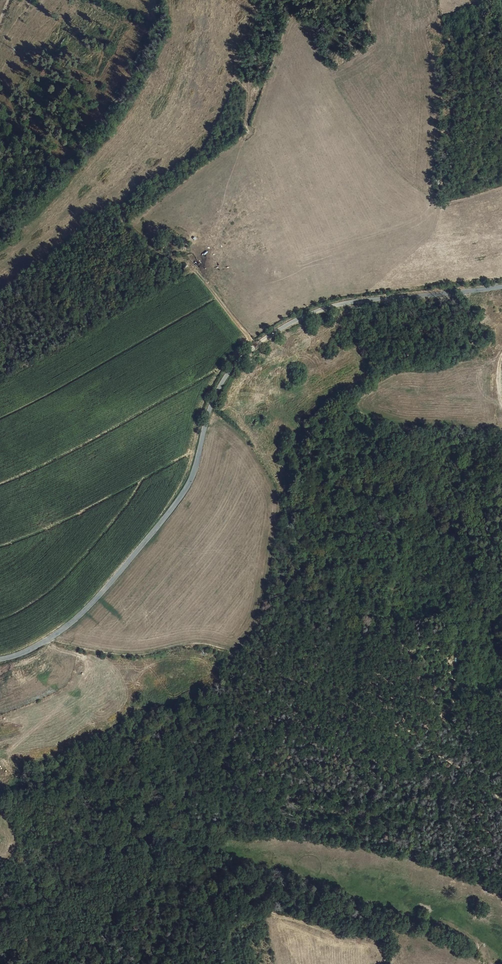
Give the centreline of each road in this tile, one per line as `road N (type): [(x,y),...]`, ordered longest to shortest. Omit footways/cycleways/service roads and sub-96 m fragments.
road 1 (unclassified): [(501,288),(342,304),(258,346),(210,411),(181,500),(85,612),(50,641),(0,660)]

